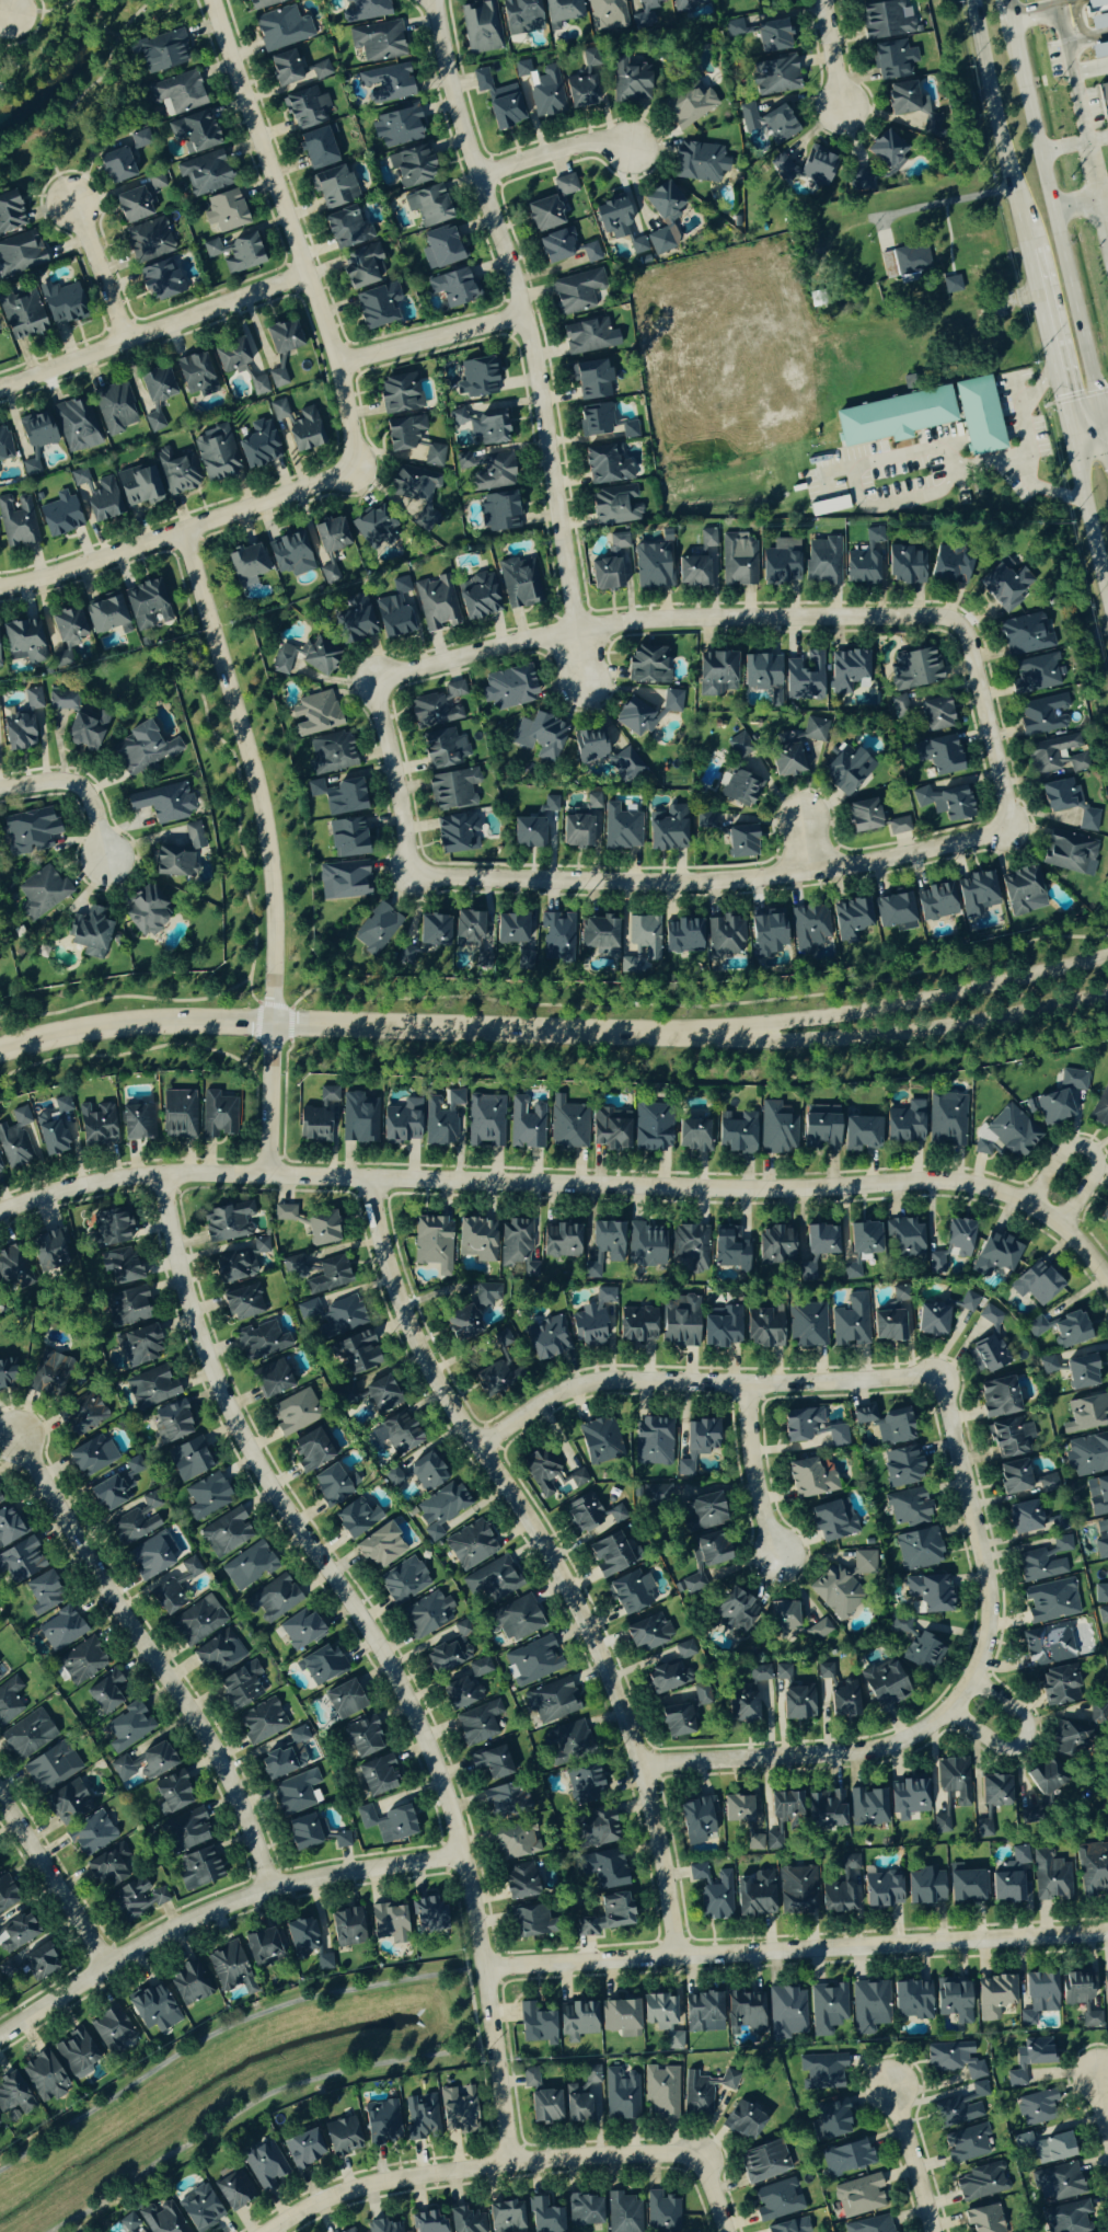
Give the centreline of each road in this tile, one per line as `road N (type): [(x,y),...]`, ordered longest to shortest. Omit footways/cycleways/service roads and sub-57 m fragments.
road 1 (residential): [(0,1212),(109,1178),(262,1171),(725,1194),(961,1184),(997,1192),(1059,1222)]
road 2 (residential): [(158,1176),(186,1323),(234,1431),(399,1689),(435,1774),(480,1969),(509,2162)]
road 3 (residential): [(367,1174),(393,1297),(473,1445),(562,1577),(640,1760),(674,1957)]
road 4 (tertiary): [(0,1050),(62,1029),(203,1016),(719,1036)]
road 5 (residential): [(434,0),(518,315),(581,679)]
road 6 (residential): [(178,532),(257,786),(273,898),(262,1171)]
road 7 (residential): [(1107,1931),(480,1969)]
road 8 (residential): [(409,875),(672,883),(774,875),(1011,836)]
road 9 (residential): [(959,625),(928,617),(622,622),(371,682)]
road 10 (residential): [(12,1439),(205,1737),(265,1889)]
road 11 (residential): [(0,2032),(183,1920),(265,1889),(455,1856)]
road 12 (residential): [(353,472),(337,364),(209,0)]
road 13 (residential): [(936,1377),(746,1389),(591,1381),(473,1445)]
road 14 (secondary): [(1107,457),(1011,21)]
road 15 (residential): [(697,2156),(489,2165),(338,2194),(276,2231)]
road 16 (tertiary): [(1107,957),(719,1036)]
road 17 (tertiary): [(719,1036),(822,1038),(1107,993)]
road 18 (residential): [(0,588),(353,472)]
road 19 (residential): [(958,1699),(989,1637),(983,1576),(936,1377)]
road 20 (residential): [(640,1760),(864,1750),(928,1725),(958,1699)]
road 21 (residential): [(0,387),(304,273)]
road 22 (residential): [(1011,836),(959,625)]
road 23 (secondary): [(1027,250),(1075,453)]
road 24 (residential): [(371,682),(409,875)]
road 25 (residential): [(0,1801),(102,1965)]
road 26 (secondary): [(974,0),(1012,186)]
road 27 (residential): [(337,364),(518,315)]
road 28 (residential): [(1059,1222),(1097,1172),(1095,1151),(1063,1154),(1027,1205)]
road 29 (residential): [(746,1389),(750,1469),(773,1551)]
road 30 (residential): [(630,148),(557,150),(476,179)]
road 31 (residential): [(884,2083),(930,2231)]
road 32 (residential): [(104,859),(89,802),(69,786),(0,786)]
road 33 (residential): [(69,200),(124,342)]
road 34 (secondary): [(1075,453),(1107,600)]

